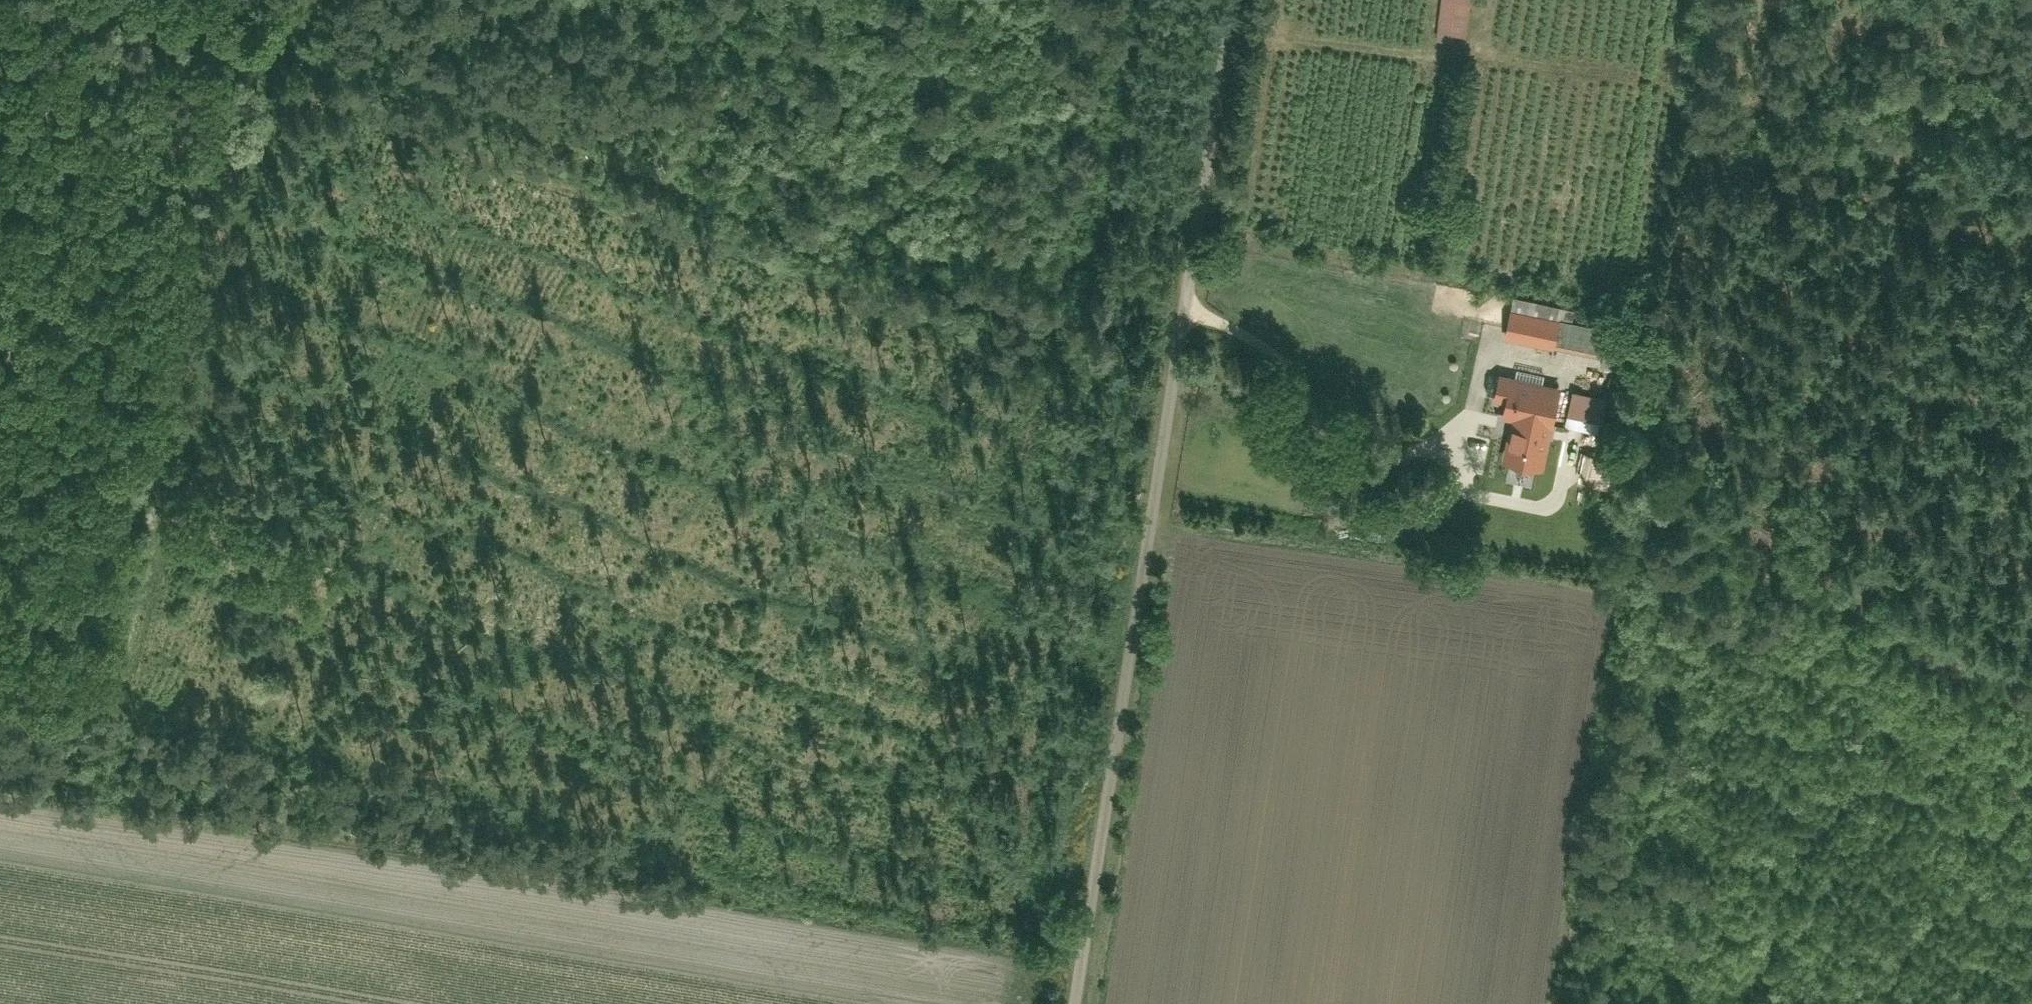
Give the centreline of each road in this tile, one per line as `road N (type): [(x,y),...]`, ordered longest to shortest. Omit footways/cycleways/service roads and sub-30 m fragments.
road 1 (residential): [(1235,0),(1081,1003)]

